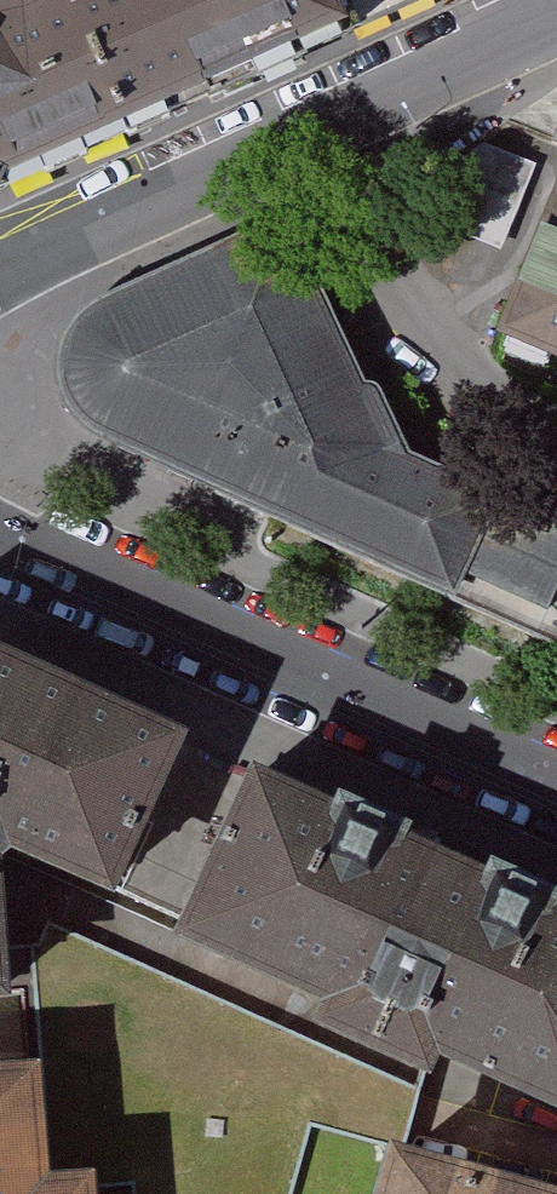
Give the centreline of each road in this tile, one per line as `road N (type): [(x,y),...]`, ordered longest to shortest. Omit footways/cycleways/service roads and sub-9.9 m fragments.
road 1 (residential): [(556,8),(358,121),(0,281)]
road 2 (residential): [(556,783),(0,536)]

